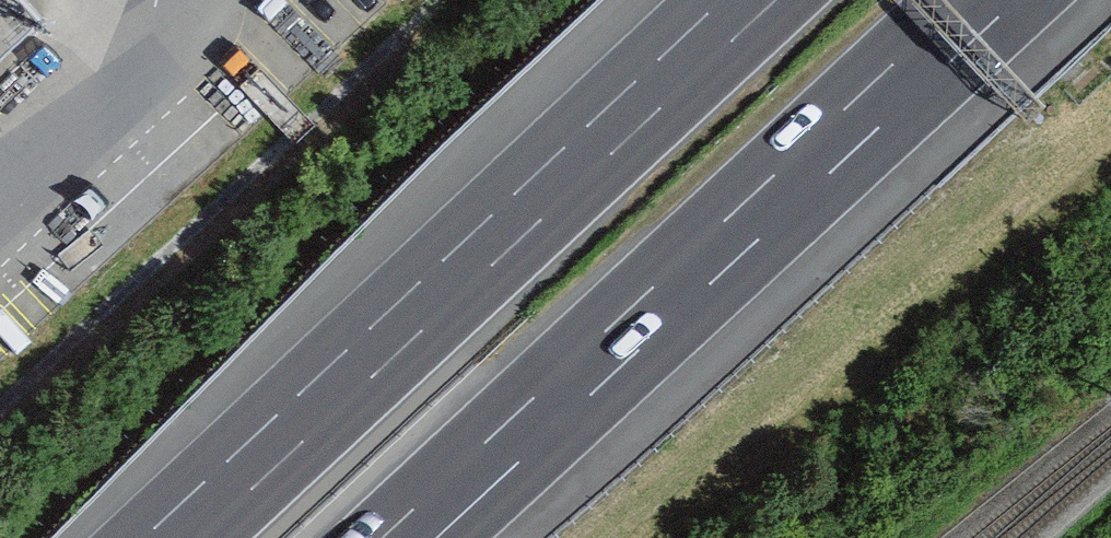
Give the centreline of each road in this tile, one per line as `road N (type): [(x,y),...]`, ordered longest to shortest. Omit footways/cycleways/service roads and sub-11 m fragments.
road 1 (motorway): [(382,537),(979,0)]
road 2 (motorway): [(752,0),(185,537)]

